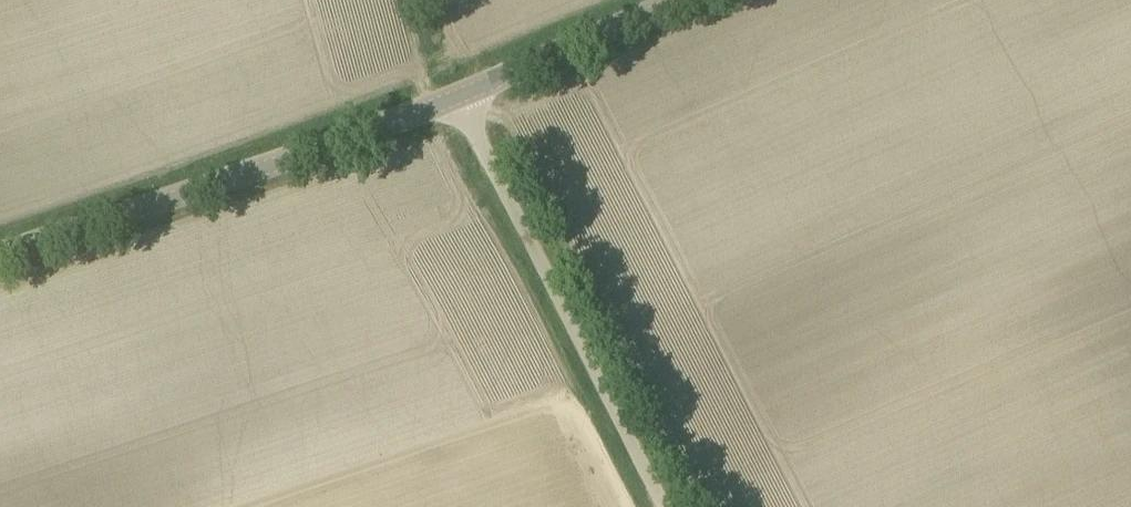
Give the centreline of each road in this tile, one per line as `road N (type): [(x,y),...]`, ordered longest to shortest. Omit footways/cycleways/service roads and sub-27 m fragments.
road 1 (tertiary): [(0,256),(454,98)]
road 2 (unclassified): [(669,506),(454,98)]
road 3 (tertiary): [(454,98),(681,0)]

